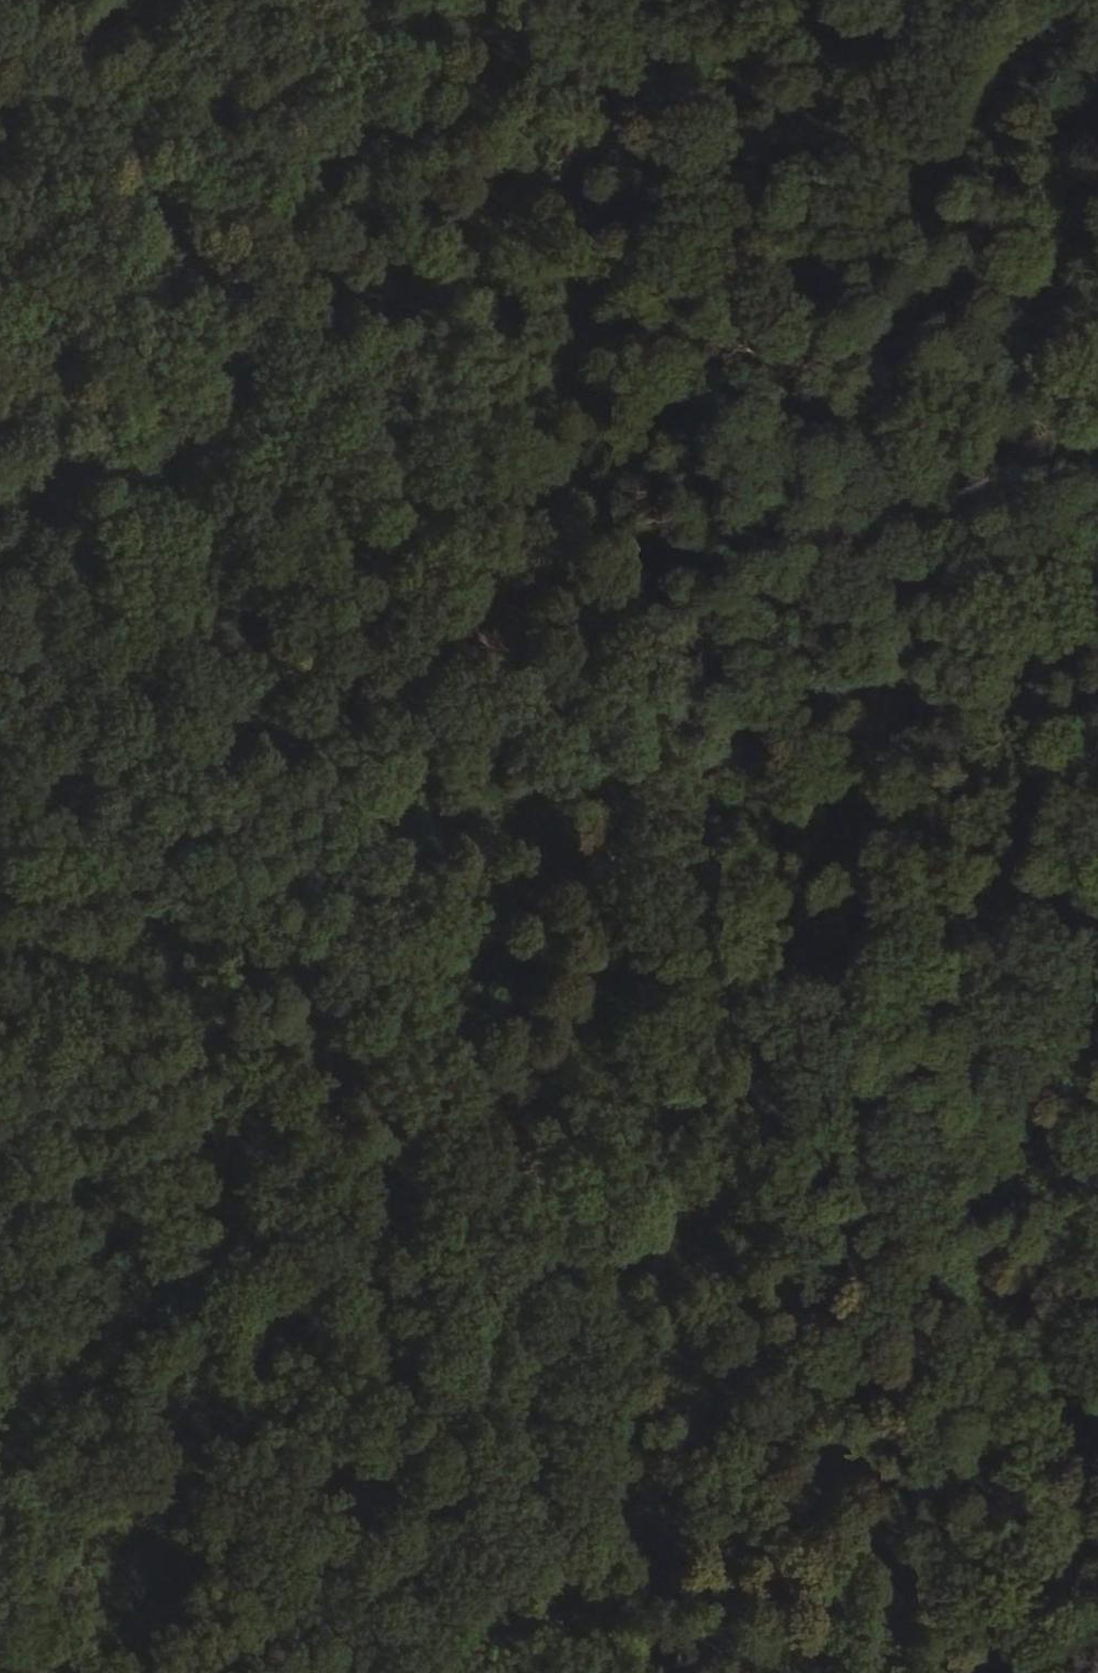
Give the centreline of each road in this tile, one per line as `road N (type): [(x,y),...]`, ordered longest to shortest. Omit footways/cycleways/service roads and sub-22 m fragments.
road 1 (track): [(379,0),(0,1178)]

